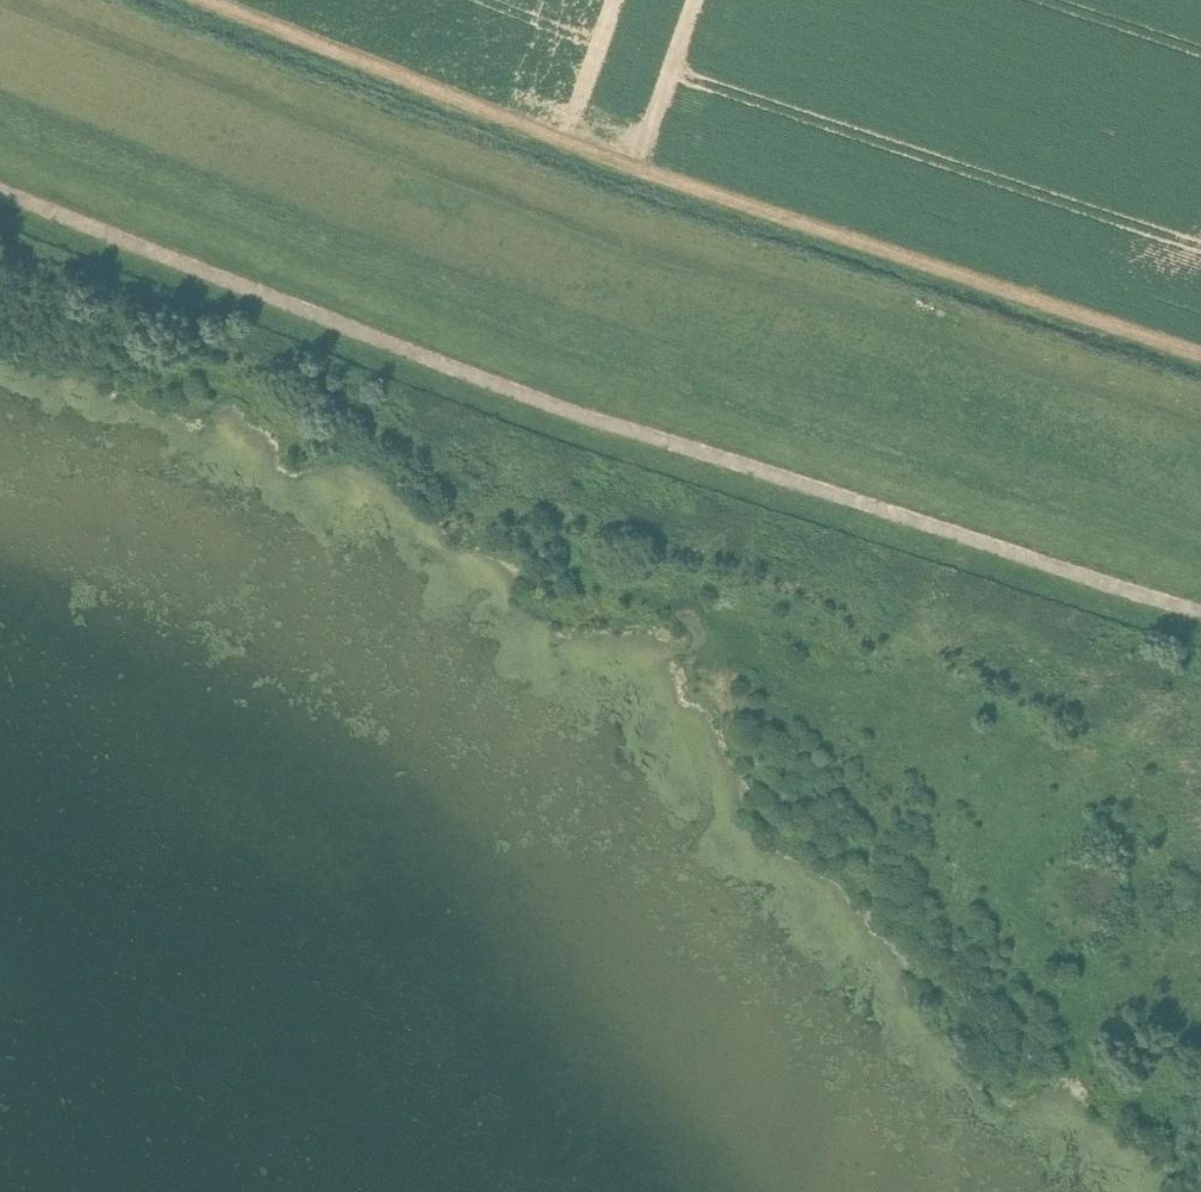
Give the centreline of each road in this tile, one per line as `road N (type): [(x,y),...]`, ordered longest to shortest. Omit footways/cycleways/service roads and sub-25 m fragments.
road 1 (track): [(0,65),(561,283),(1200,502)]
road 2 (track): [(1200,557),(536,338),(0,127)]
road 3 (track): [(60,0),(565,197),(1200,403)]
road 4 (track): [(187,0),(615,170),(1200,360)]

